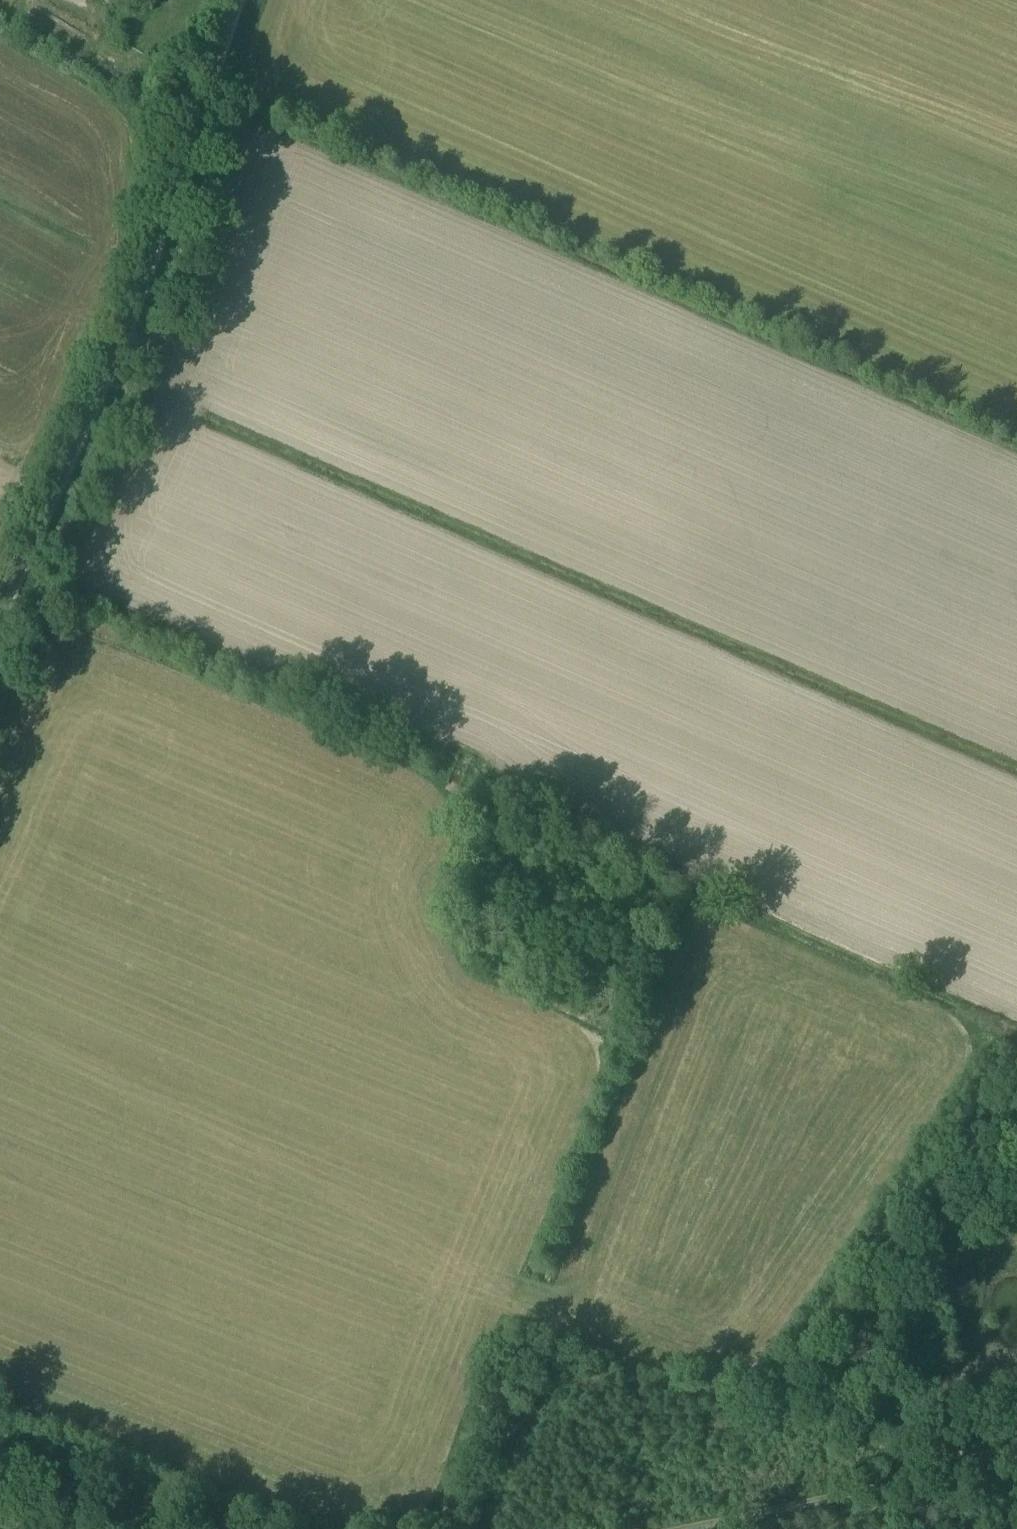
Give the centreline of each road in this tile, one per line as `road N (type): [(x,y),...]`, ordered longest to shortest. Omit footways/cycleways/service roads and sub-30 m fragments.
road 1 (tertiary): [(0,612),(110,368),(234,0)]
road 2 (track): [(1016,1456),(700,1528)]

